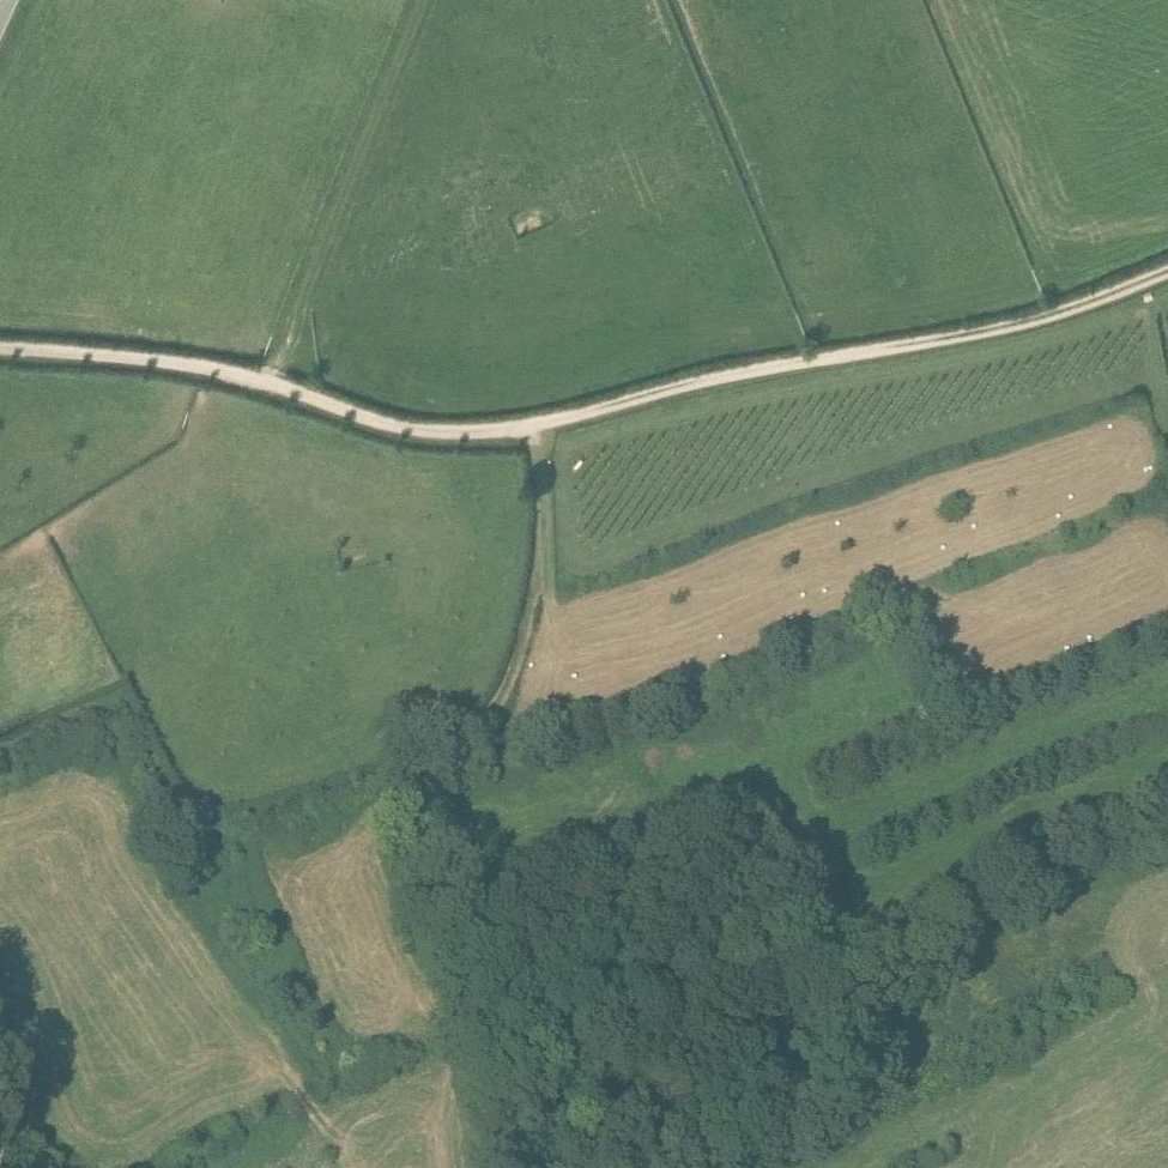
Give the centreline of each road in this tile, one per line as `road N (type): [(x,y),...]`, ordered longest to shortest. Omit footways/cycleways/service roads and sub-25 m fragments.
road 1 (track): [(533,426),(738,372),(1023,321),(1167,270)]
road 2 (track): [(0,347),(192,365),(412,429),(533,426)]

